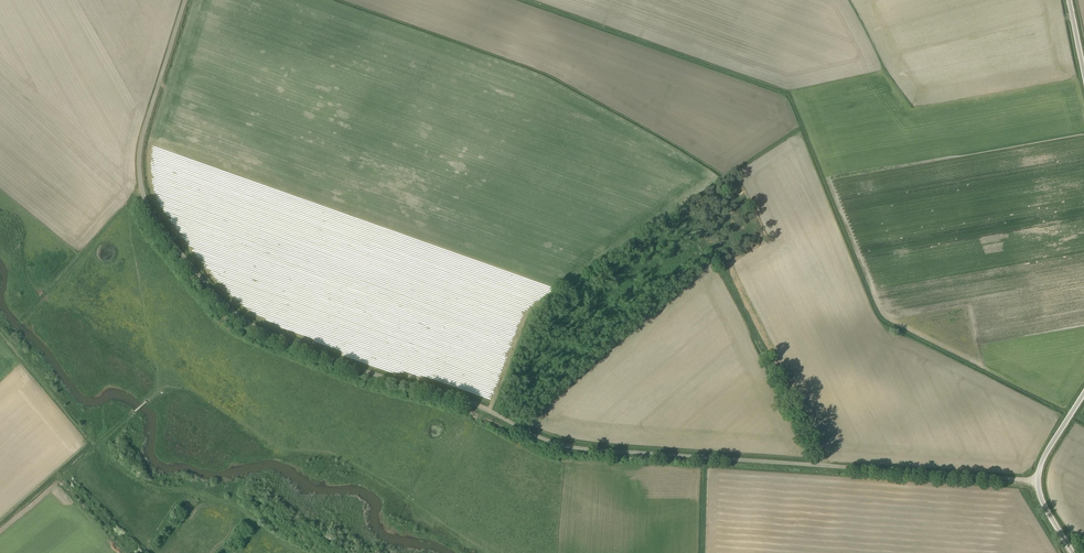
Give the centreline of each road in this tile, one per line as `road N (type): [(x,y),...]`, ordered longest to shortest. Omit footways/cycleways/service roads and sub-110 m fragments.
road 1 (unclassified): [(1037,477),(568,444),(447,383),(386,371),(244,312),(156,218),(143,187),(145,121),(183,0)]

